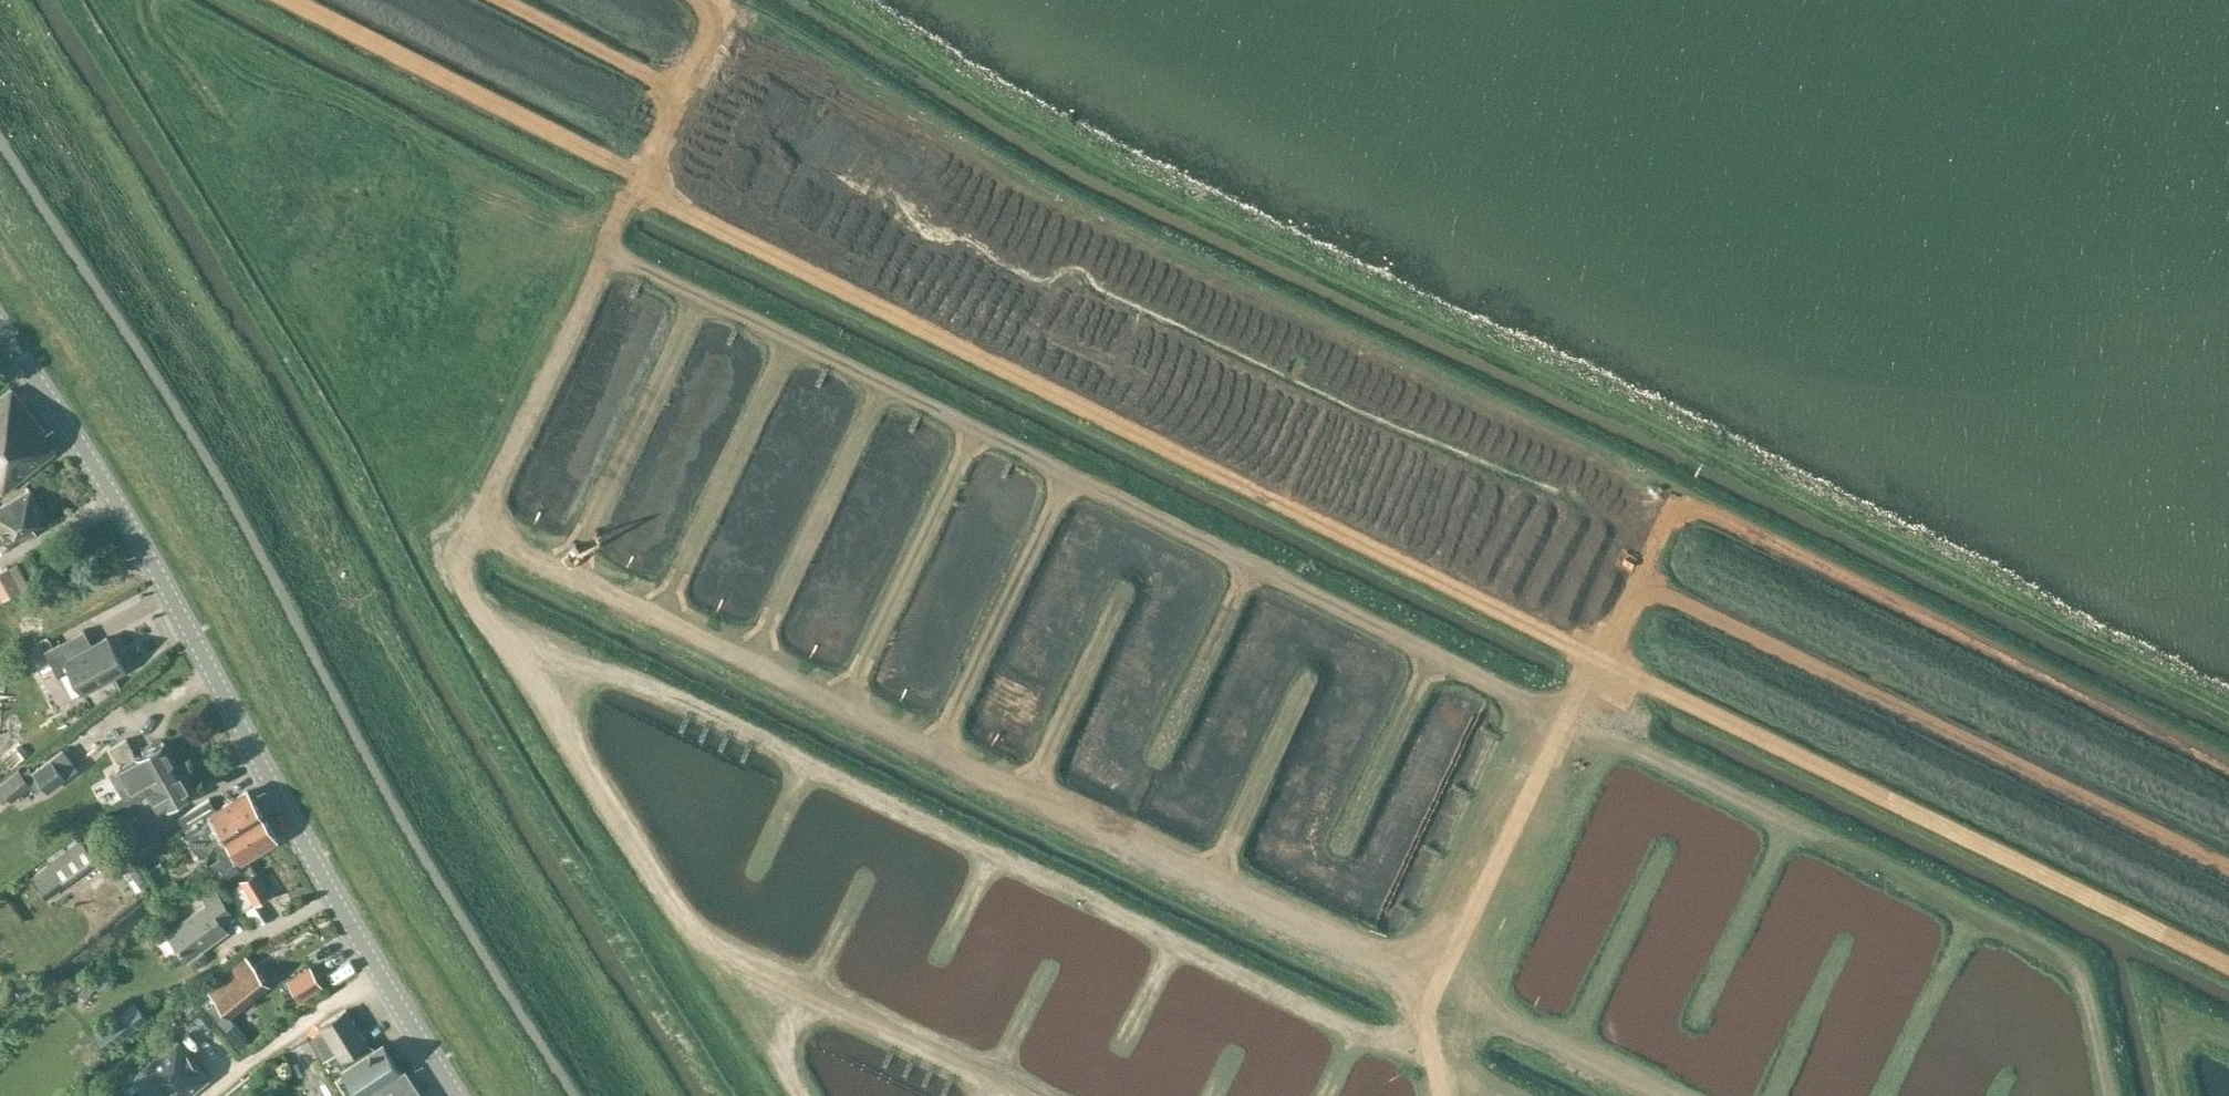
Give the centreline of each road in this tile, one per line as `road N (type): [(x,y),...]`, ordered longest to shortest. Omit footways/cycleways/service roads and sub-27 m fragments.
road 1 (tertiary): [(0,329),(154,566),(313,859),(457,1095)]

